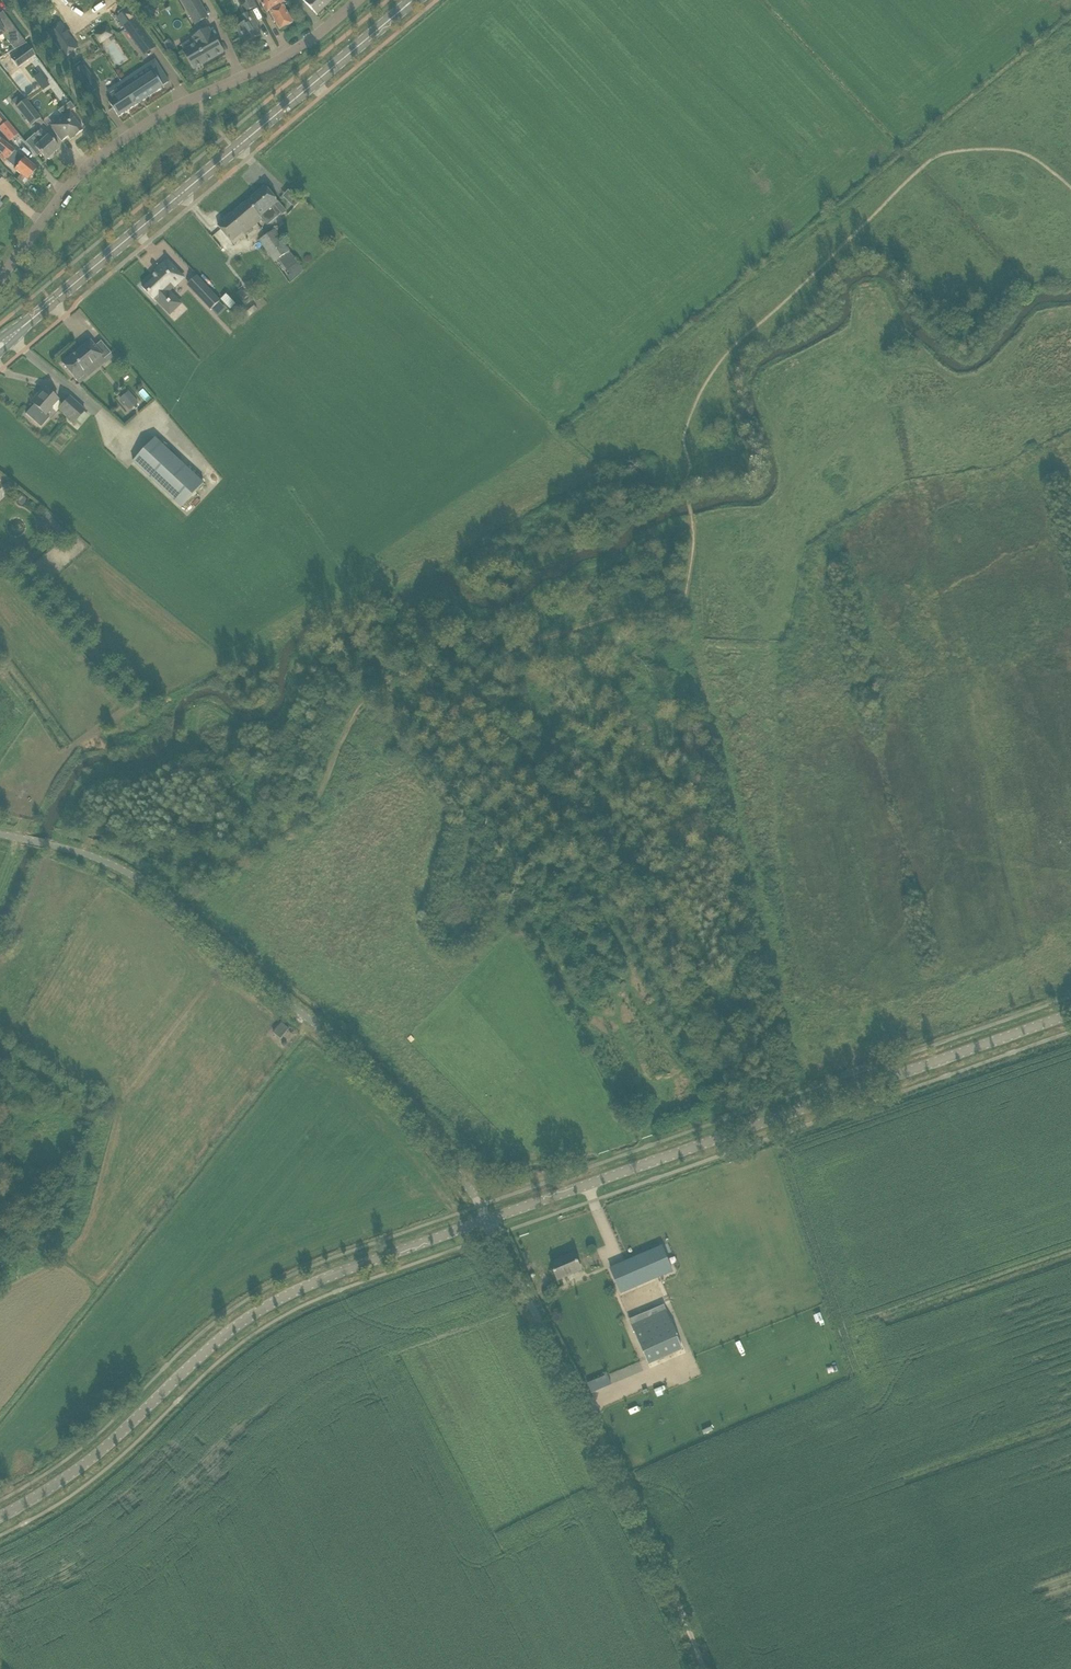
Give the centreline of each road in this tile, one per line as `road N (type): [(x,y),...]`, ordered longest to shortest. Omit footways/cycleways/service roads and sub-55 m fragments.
road 1 (unclassified): [(488,1219),(1070,1015)]
road 2 (unclassified): [(52,845),(147,885),(361,1061),(436,1142),(488,1219)]
road 3 (unclassified): [(0,1519),(68,1477),(258,1308),(488,1219)]
road 4 (tertiary): [(12,336),(409,4)]
road 5 (unclassified): [(0,270),(58,180),(115,134),(267,66),(355,0)]
road 6 (track): [(701,1668),(642,1526),(526,1299)]

